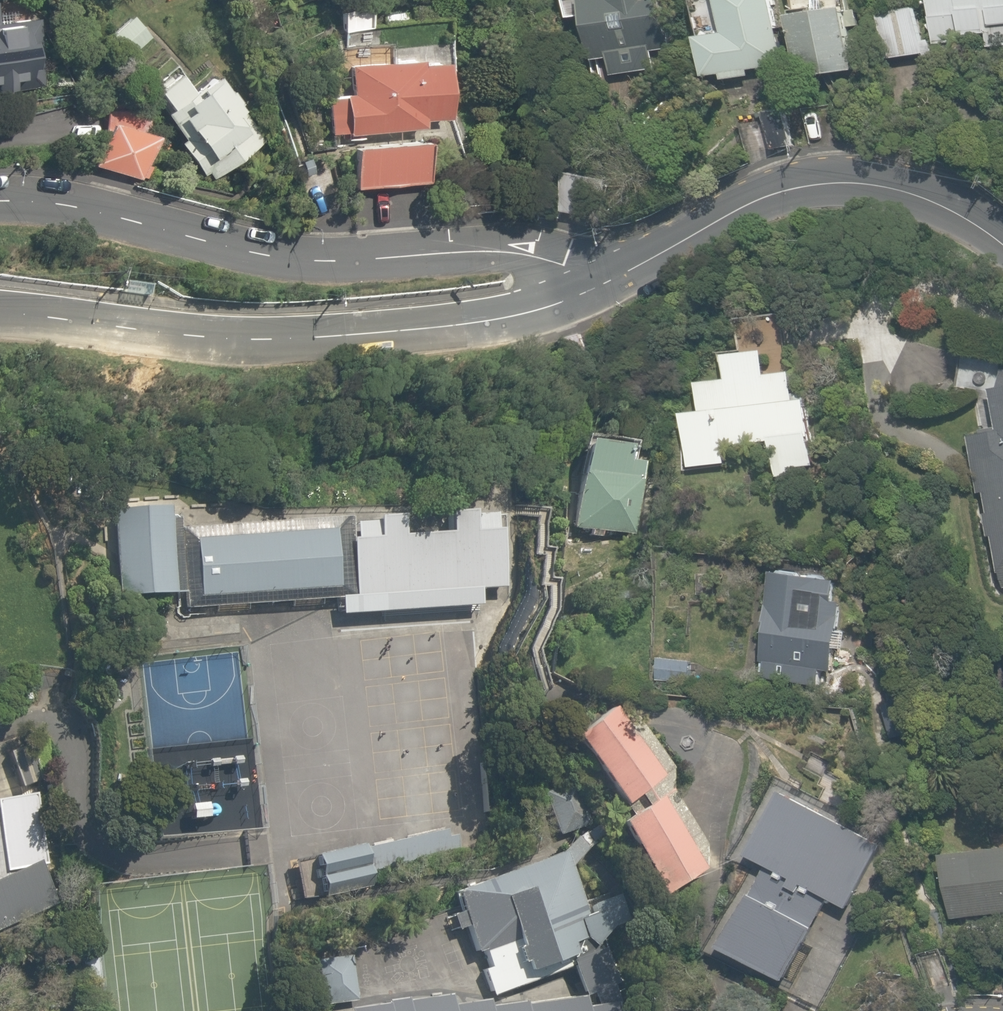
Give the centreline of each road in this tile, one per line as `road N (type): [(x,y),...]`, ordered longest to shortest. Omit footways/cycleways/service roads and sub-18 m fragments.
road 1 (tertiary): [(0,203),(41,201),(284,259),(516,253),(559,261),(584,294)]
road 2 (tertiary): [(0,315),(277,338),(438,327),(519,315),(584,294)]
road 3 (tertiary): [(584,294),(747,205),(818,183),(891,184),(965,212),(1002,244)]

